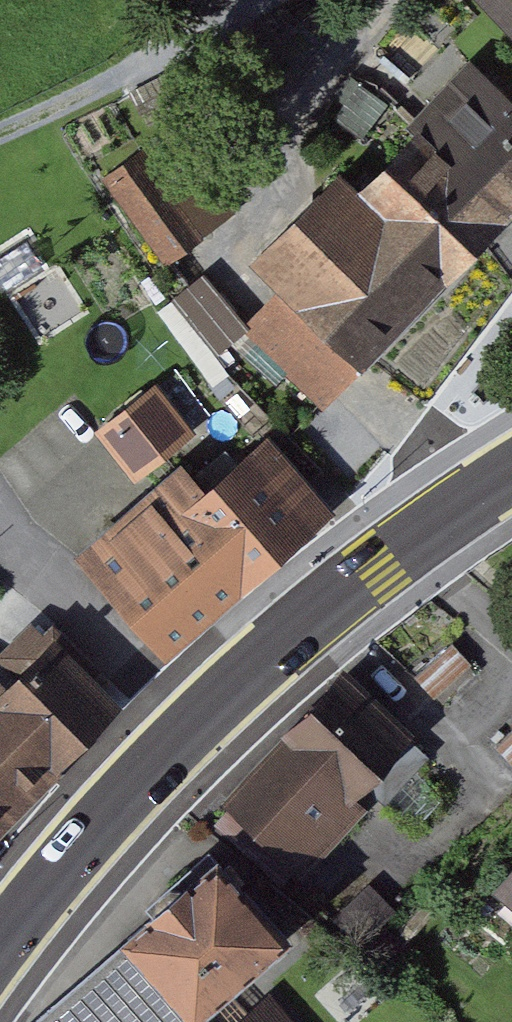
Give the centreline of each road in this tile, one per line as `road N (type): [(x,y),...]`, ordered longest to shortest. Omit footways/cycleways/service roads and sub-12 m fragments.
road 1 (primary): [(0,946),(125,798),(277,647),(426,530),(511,475)]
road 2 (residential): [(250,0),(0,133)]

